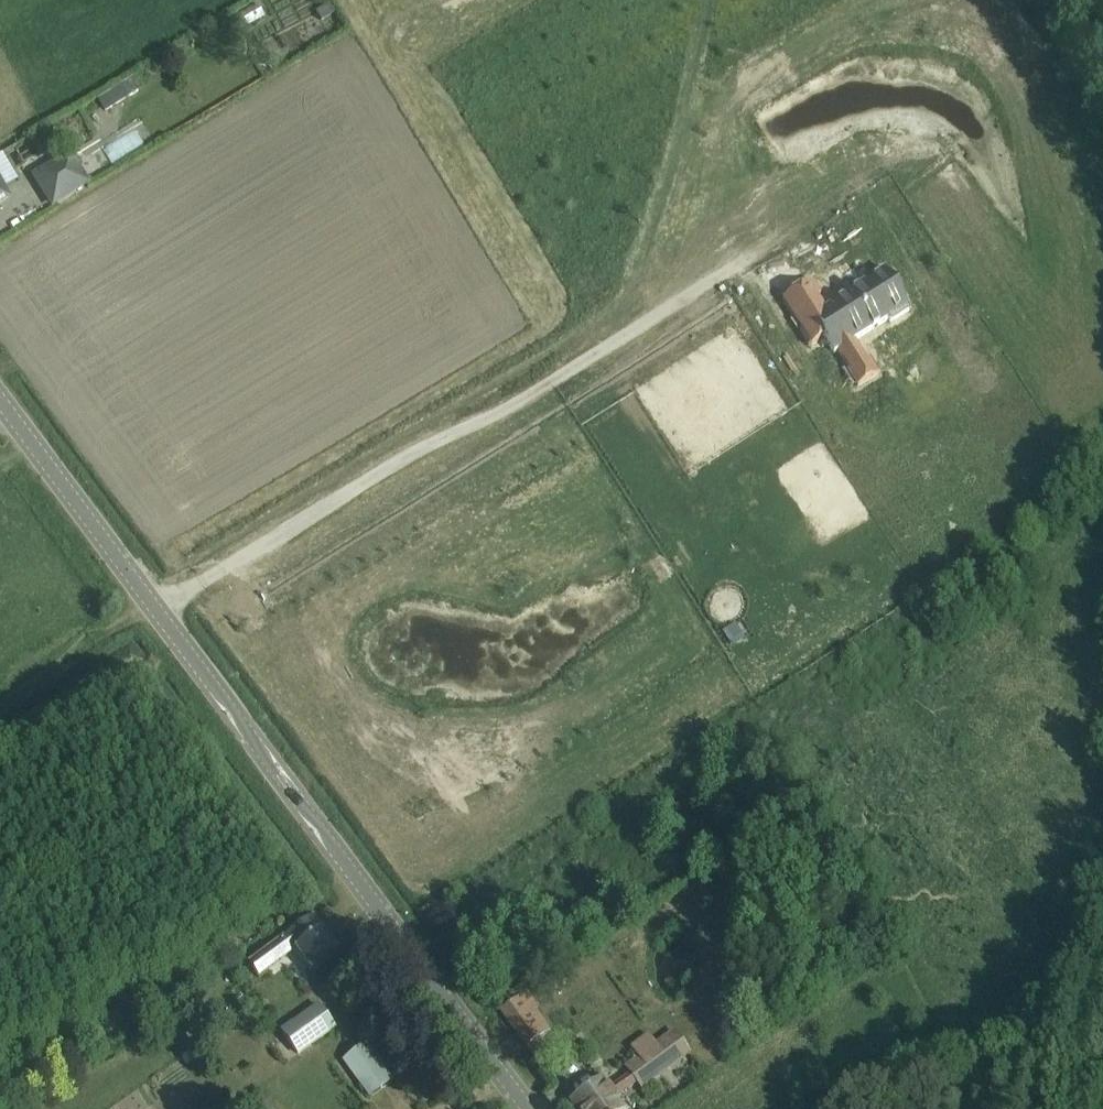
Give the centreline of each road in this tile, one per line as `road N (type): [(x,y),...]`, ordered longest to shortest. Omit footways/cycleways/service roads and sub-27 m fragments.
road 1 (tertiary): [(527,1108),(0,400)]

